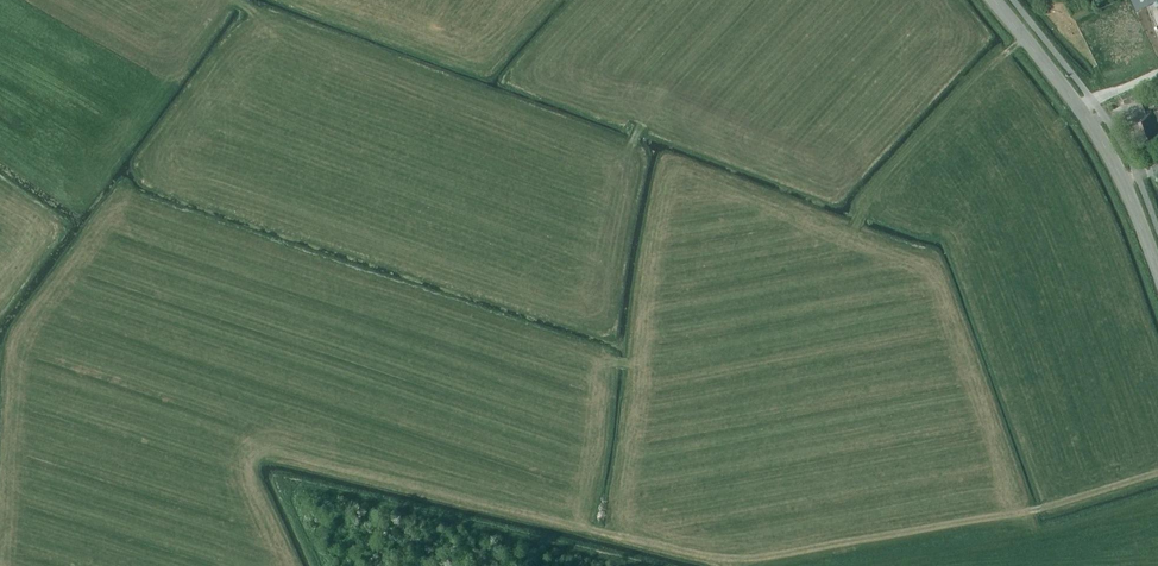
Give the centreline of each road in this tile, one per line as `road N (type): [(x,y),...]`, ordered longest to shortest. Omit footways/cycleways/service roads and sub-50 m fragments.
road 1 (secondary): [(1157,270),(1116,166),(993,0)]

